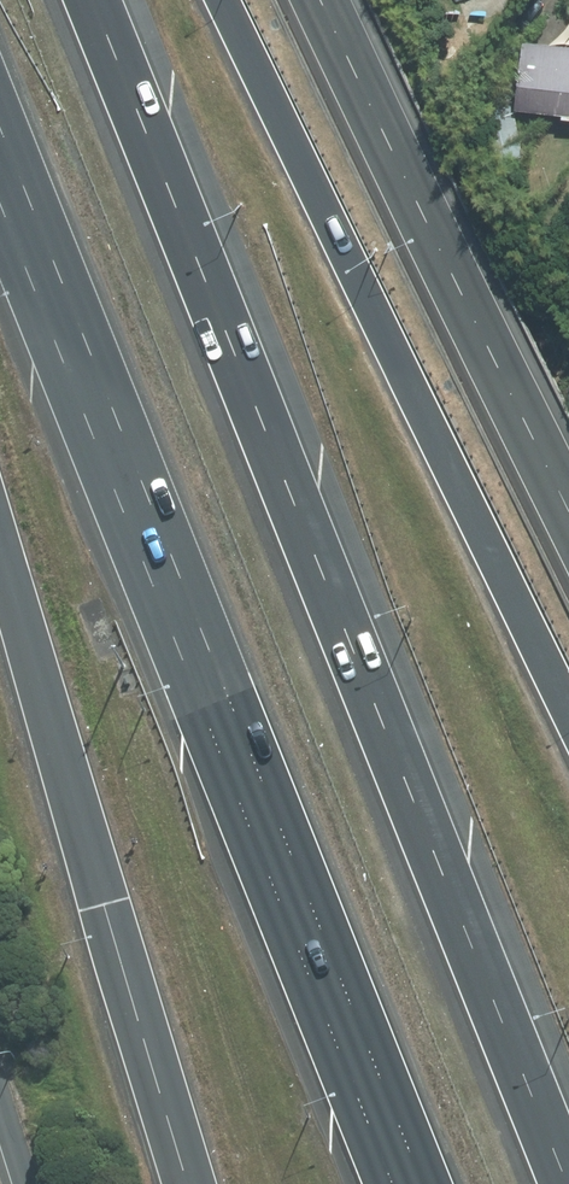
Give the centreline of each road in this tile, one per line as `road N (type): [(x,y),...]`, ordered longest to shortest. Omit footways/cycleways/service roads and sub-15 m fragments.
road 1 (motorway): [(92,0),(566,1183)]
road 2 (motorway): [(419,1183),(0,133)]
road 3 (motorway): [(226,0),(568,704)]
road 4 (motorway): [(189,1183),(0,558)]

